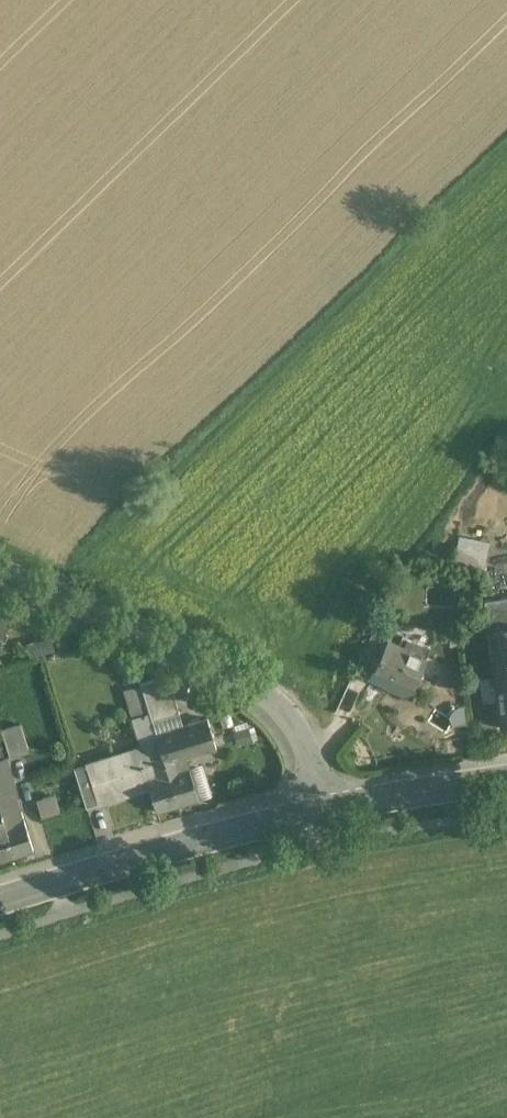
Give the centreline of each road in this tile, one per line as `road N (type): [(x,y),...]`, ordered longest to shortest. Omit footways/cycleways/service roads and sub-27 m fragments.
road 1 (residential): [(330,808),(276,695),(227,663),(0,568)]
road 2 (tertiary): [(0,903),(330,808)]
road 3 (tertiary): [(330,808),(506,773)]

